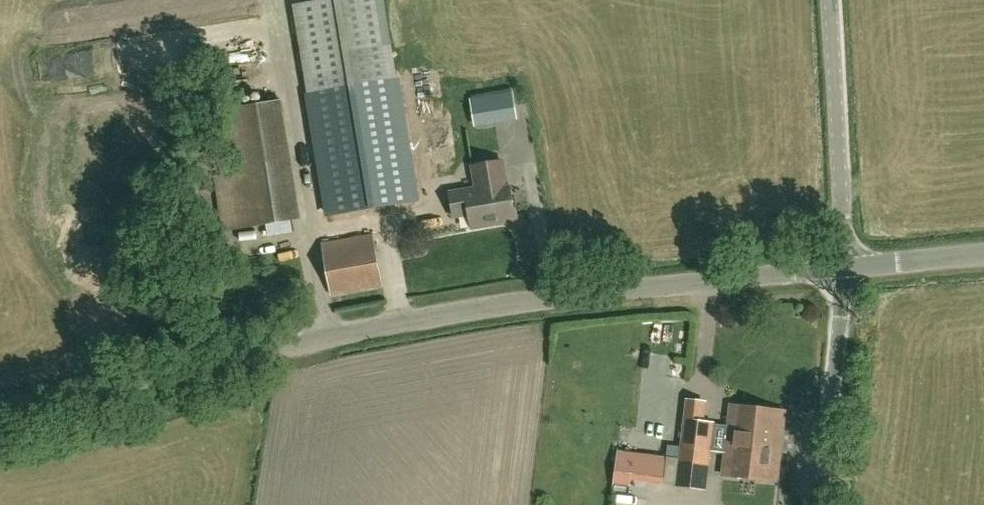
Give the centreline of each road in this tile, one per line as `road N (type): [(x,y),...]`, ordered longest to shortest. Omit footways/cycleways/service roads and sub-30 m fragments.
road 1 (unclassified): [(0,409),(406,322),(846,270)]
road 2 (unclassified): [(846,270),(831,0)]
road 3 (unclassified): [(820,504),(846,270)]
road 4 (unclassified): [(846,270),(983,255)]

